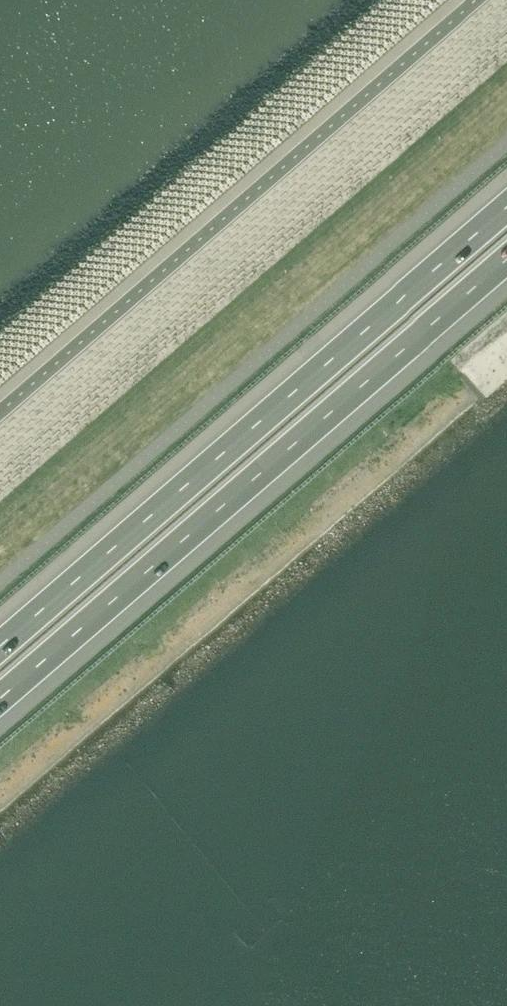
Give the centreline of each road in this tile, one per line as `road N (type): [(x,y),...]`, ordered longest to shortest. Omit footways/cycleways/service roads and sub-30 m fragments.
road 1 (motorway): [(0,697),(506,259)]
road 2 (motorway): [(506,206),(0,643)]

